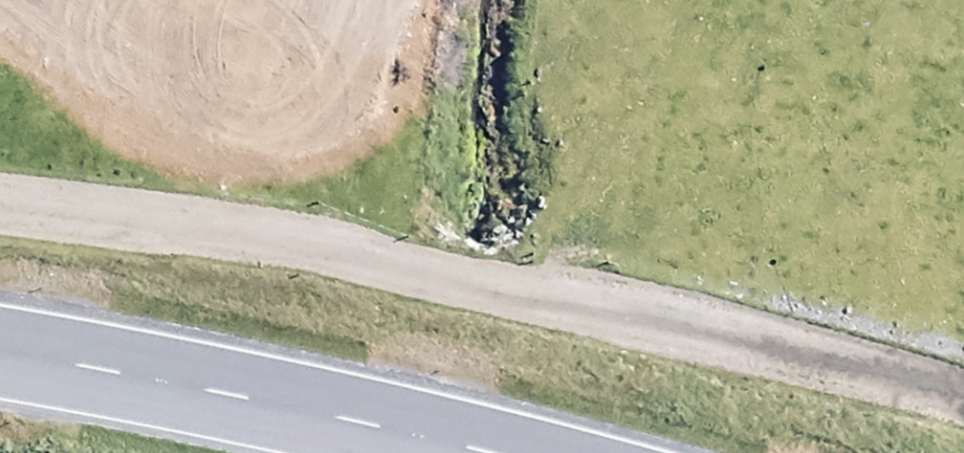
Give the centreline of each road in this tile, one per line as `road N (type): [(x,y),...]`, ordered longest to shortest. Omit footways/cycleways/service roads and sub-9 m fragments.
road 1 (track): [(0,209),(858,356),(963,390)]
road 2 (trunk): [(0,353),(476,452)]

